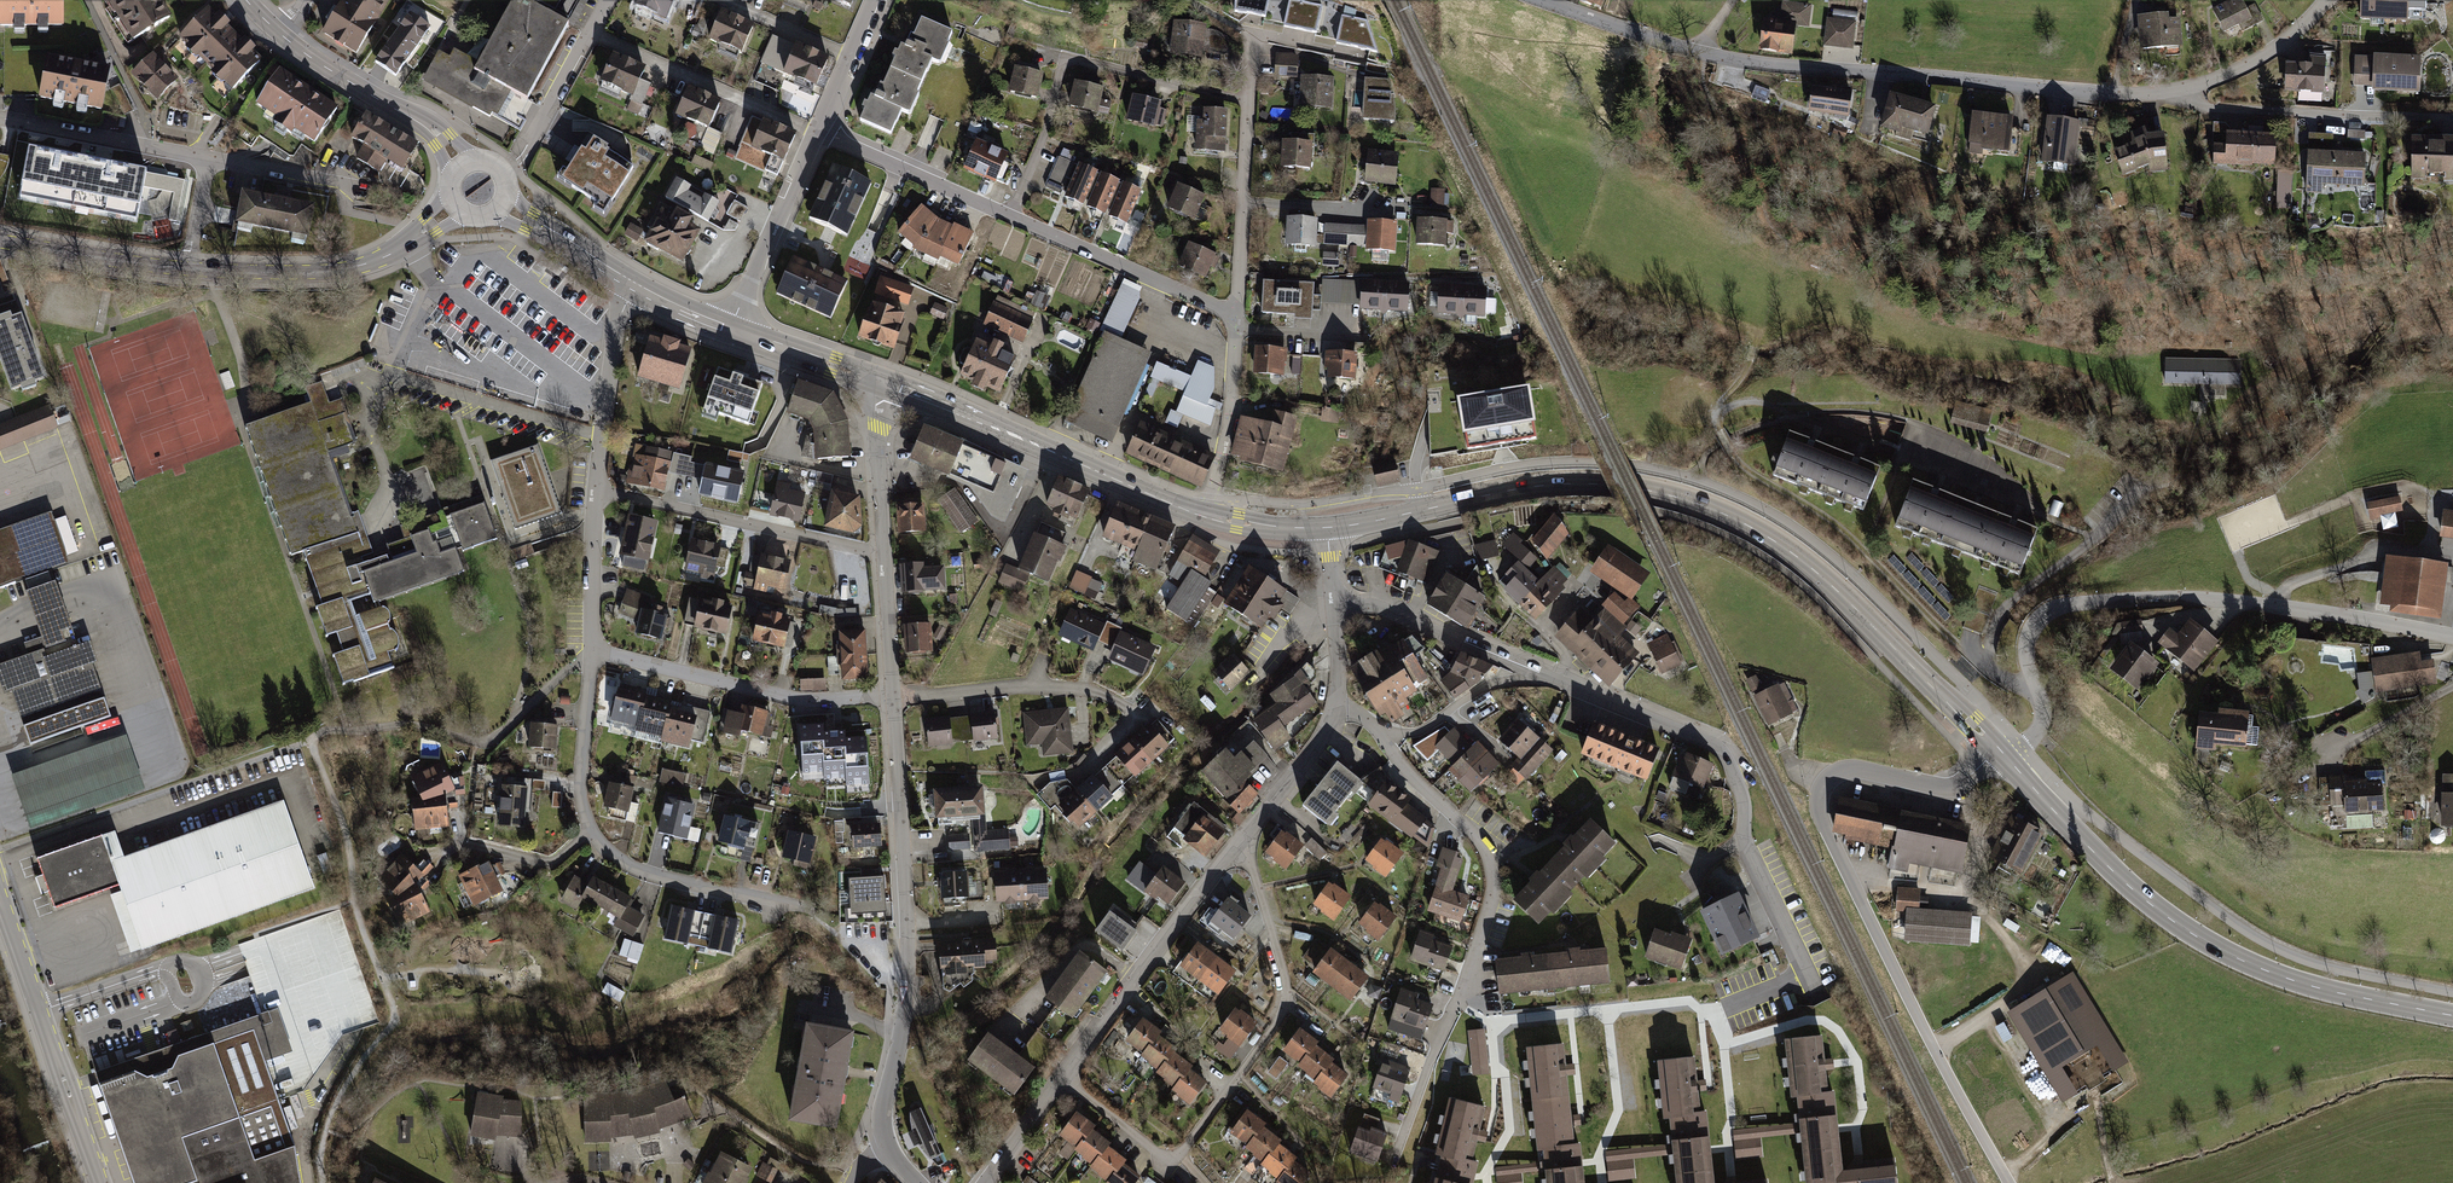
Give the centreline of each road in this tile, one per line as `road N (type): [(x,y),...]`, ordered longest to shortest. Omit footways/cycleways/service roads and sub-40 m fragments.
road 1 (residential): [(2321,0),(2284,40),(2232,71),(2180,89),(2110,95),(1728,59),(1548,0)]
road 2 (secondary): [(1437,507),(1567,484),(1641,489),(1723,513),(1814,569),(2004,756)]
road 3 (residential): [(2004,756),(1950,788),(1854,768),(1839,771),(1820,793),(1822,821),(2010,1182)]
road 4 (residential): [(2452,637),(2183,596),(2084,601),(2045,619),(2028,645),(2043,724),(2004,756)]
road 5 (residential): [(1238,844),(1255,856),(1288,969),(1290,1005),(1242,1076),(1172,1167),(1062,1079)]
road 6 (residential): [(892,694),(907,973),(902,1035),(883,1107),(890,1153)]
road 7 (residential): [(1538,674),(1724,749),(1746,798),(1748,836),(1824,988)]
road 8 (residential): [(834,932),(798,906),(635,872),(594,837),(584,786),(592,656)]
road 9 (residential): [(1378,737),(1485,843),(1494,870),(1494,892),(1414,1114)]
road 10 (secondary): [(2004,756),(2172,920),(2244,962),(2346,994)]
road 11 (residential): [(1245,101),(1067,60),(1012,217)]
road 12 (secondary): [(1202,516),(882,384)]
road 13 (residential): [(1077,778),(1139,717),(1079,690),(1026,684),(892,694)]
road 14 (residential): [(892,694),(799,700),(592,656)]
road 15 (residential): [(0,902),(100,1182)]
road 16 (residential): [(885,559),(598,490)]
road 17 (residential): [(1062,1079),(1238,844)]
road 18 (tertiary): [(457,206),(389,254),(338,271),(184,269)]
road 19 (residential): [(1235,315),(1012,217)]
road 20 (secondary): [(461,168),(421,124),(284,38)]
road 21 (residential): [(1235,315),(1245,101)]
road 22 (residential): [(0,118),(210,159)]
road 23 (residential): [(1337,605),(1368,608),(1538,674)]
road 24 (residential): [(818,132),(731,326)]
road 25 (residential): [(1012,217),(818,132)]
road 26 (residential): [(598,490),(618,330),(637,284)]
road 27 (residential): [(502,176),(516,167),(609,0)]
road 28 (residential): [(1202,516),(1230,396),(1235,315)]
road 29 (tertiary): [(184,269),(0,241)]
road 30 (residential): [(1378,737),(1424,733),(1503,681),(1538,674)]
road 31 (residential): [(882,384),(876,402),(885,559)]
road 32 (residential): [(1238,844),(1331,728),(1335,704)]
road 33 (residential): [(592,656),(598,490)]
road 34 (secondary): [(882,384),(731,326)]
road 35 (secondary): [(637,284),(500,205)]
road 36 (residential): [(852,56),(723,0)]
road 37 (residential): [(210,159),(345,186)]
road 38 (residential): [(885,559),(892,694)]
road 39 (residential): [(985,1182),(1062,1079)]
road 40 (secondary): [(1329,529),(1202,516)]

